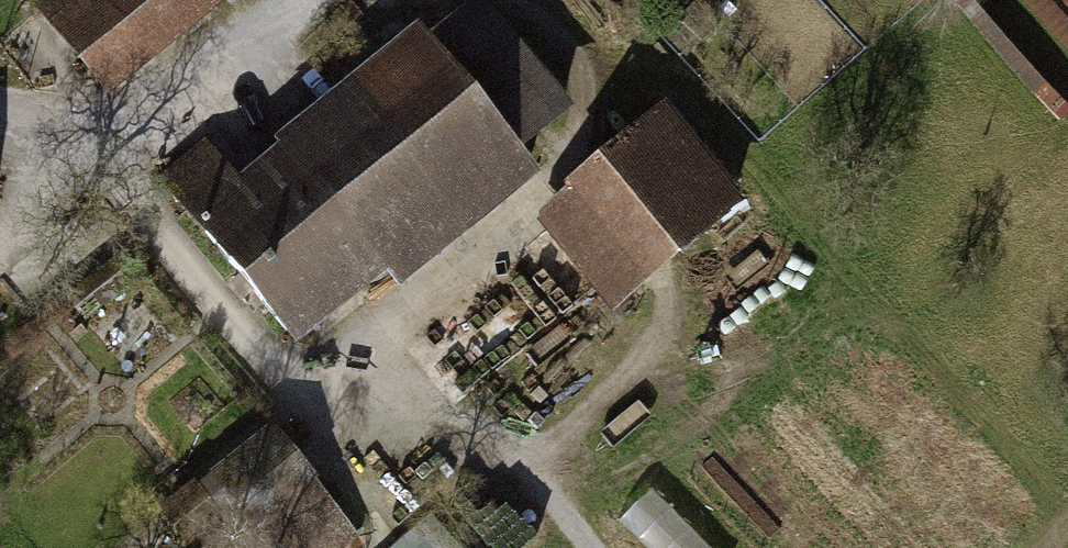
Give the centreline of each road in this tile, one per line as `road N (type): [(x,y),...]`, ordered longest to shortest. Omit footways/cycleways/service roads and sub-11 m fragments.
road 1 (track): [(512,461),(649,344),(667,307)]

